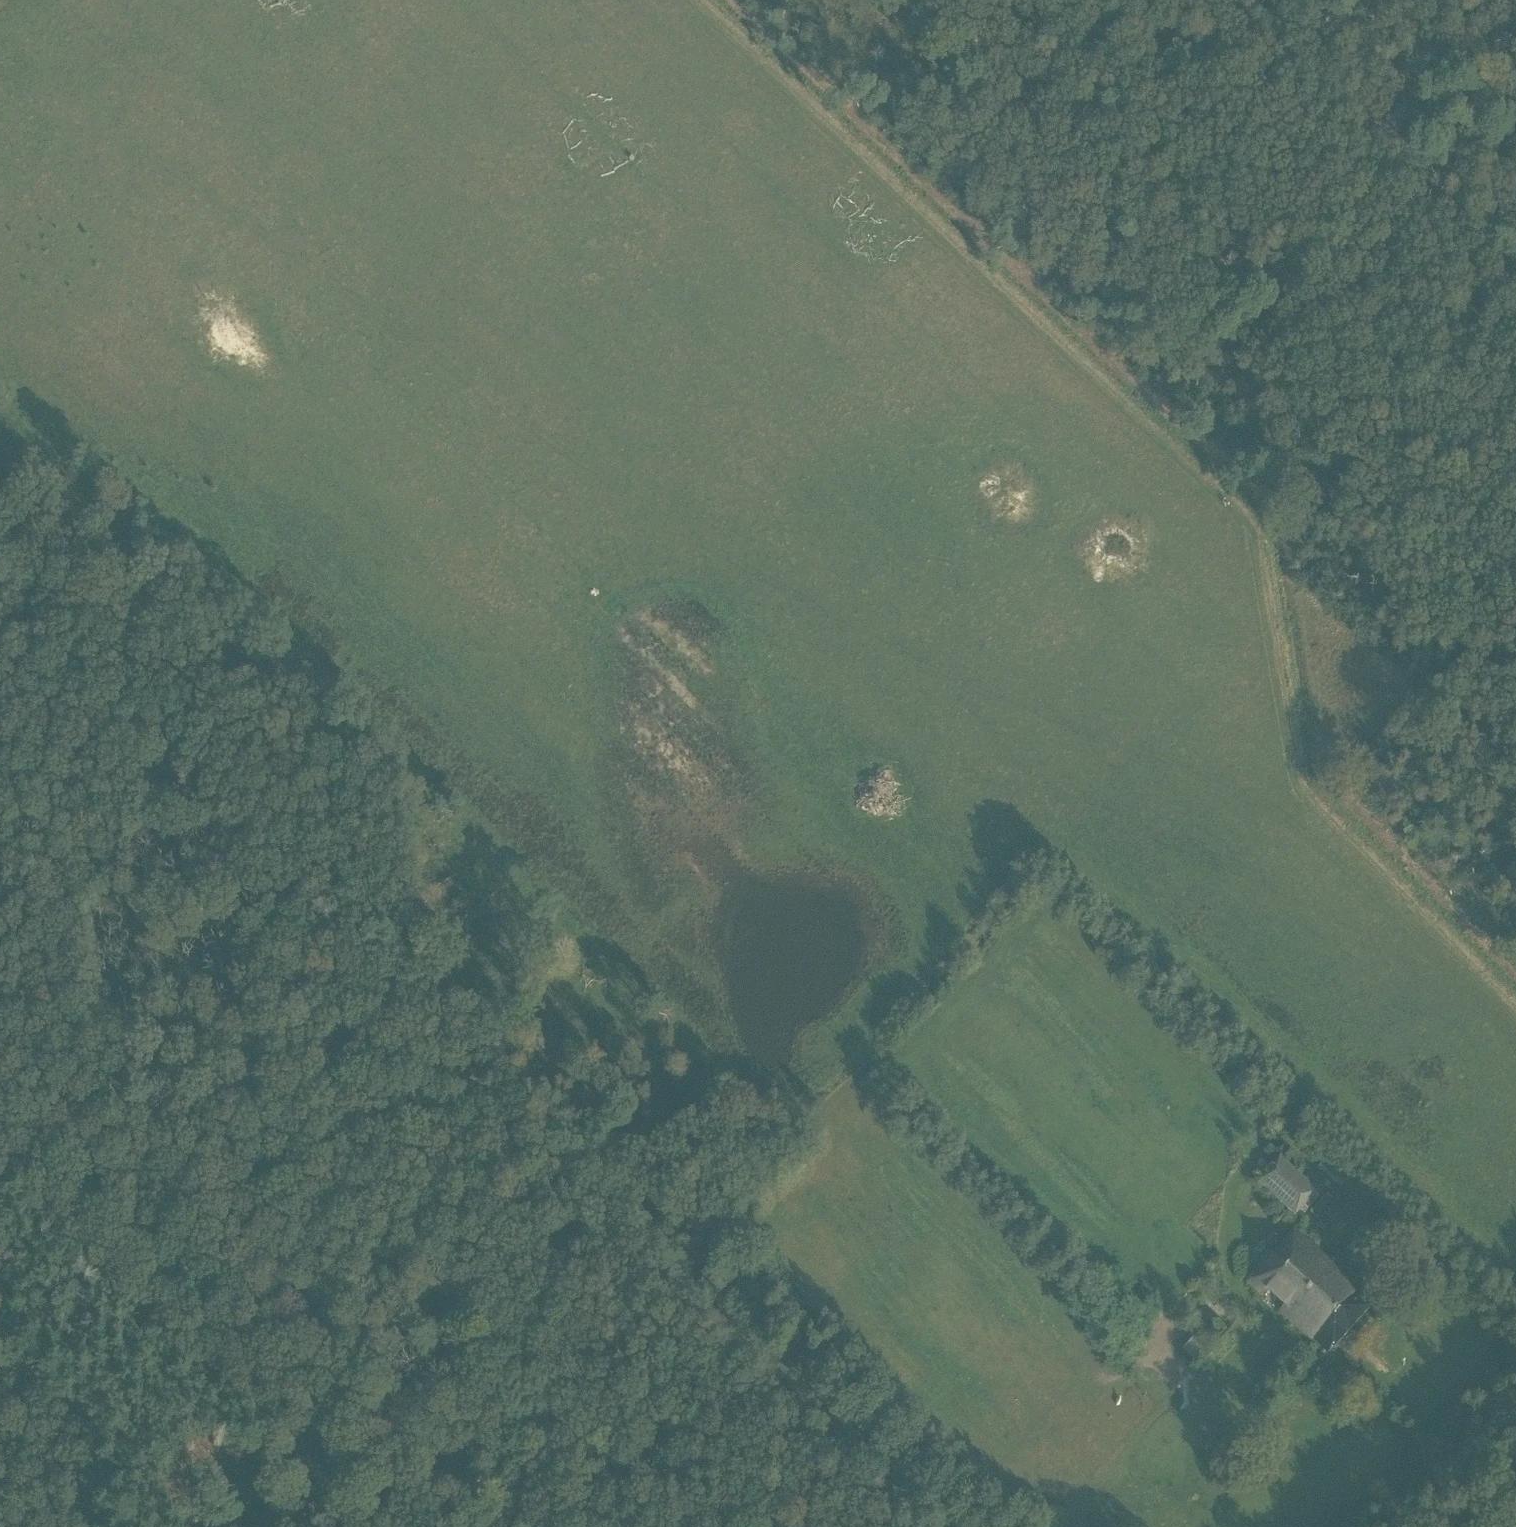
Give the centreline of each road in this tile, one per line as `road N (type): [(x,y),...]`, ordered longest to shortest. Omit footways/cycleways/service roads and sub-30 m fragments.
road 1 (track): [(1515,1011),(1300,785),(1250,519),(694,0)]

